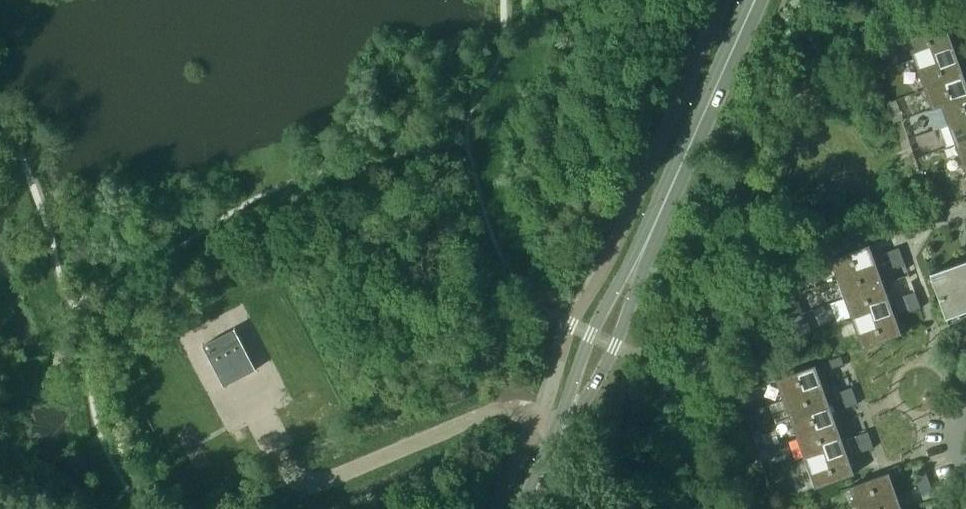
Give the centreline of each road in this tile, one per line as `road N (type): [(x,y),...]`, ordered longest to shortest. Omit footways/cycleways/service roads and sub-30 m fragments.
road 1 (tertiary): [(528,508),(755,0)]

